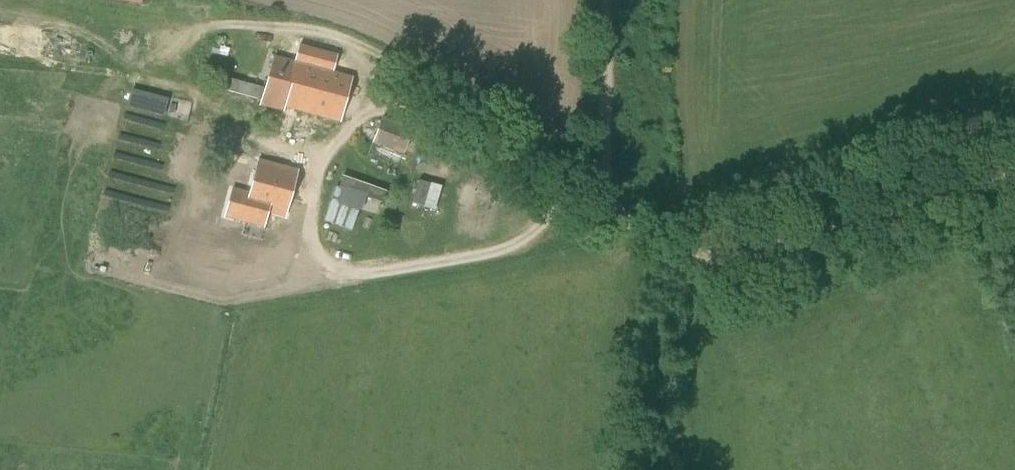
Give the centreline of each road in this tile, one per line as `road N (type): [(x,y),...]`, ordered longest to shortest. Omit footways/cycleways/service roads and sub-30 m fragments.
road 1 (track): [(609,0),(608,197),(619,224),(658,247),(707,260),(745,257),(1014,186)]
road 2 (track): [(619,224),(583,213),(411,117),(375,113),(316,157),(240,141)]

